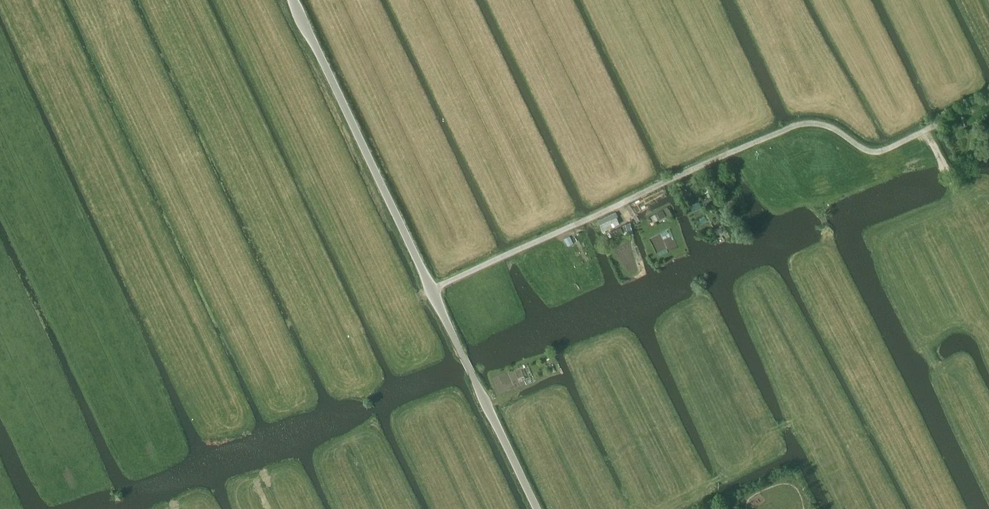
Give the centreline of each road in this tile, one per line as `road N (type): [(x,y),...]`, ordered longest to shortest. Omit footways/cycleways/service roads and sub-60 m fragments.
road 1 (track): [(988,252),(928,128),(870,152),(833,128),(798,125),(431,288)]
road 2 (unclassified): [(537,508),(295,0)]

